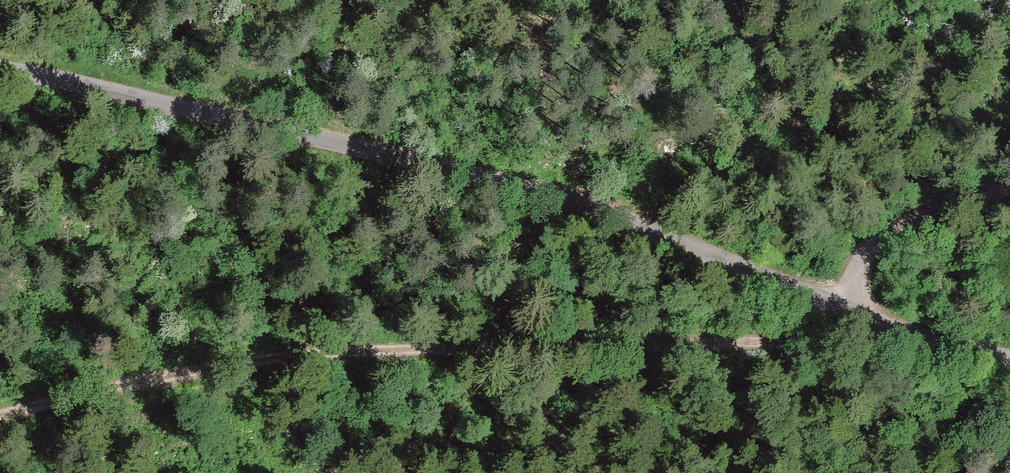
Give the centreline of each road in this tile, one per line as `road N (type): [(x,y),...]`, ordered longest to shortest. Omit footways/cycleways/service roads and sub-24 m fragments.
road 1 (track): [(0,69),(458,172),(613,217),(941,342)]
road 2 (track): [(0,417),(234,364),(323,354),(941,342)]
road 3 (track): [(845,305),(861,267),(894,232),(1009,194)]

